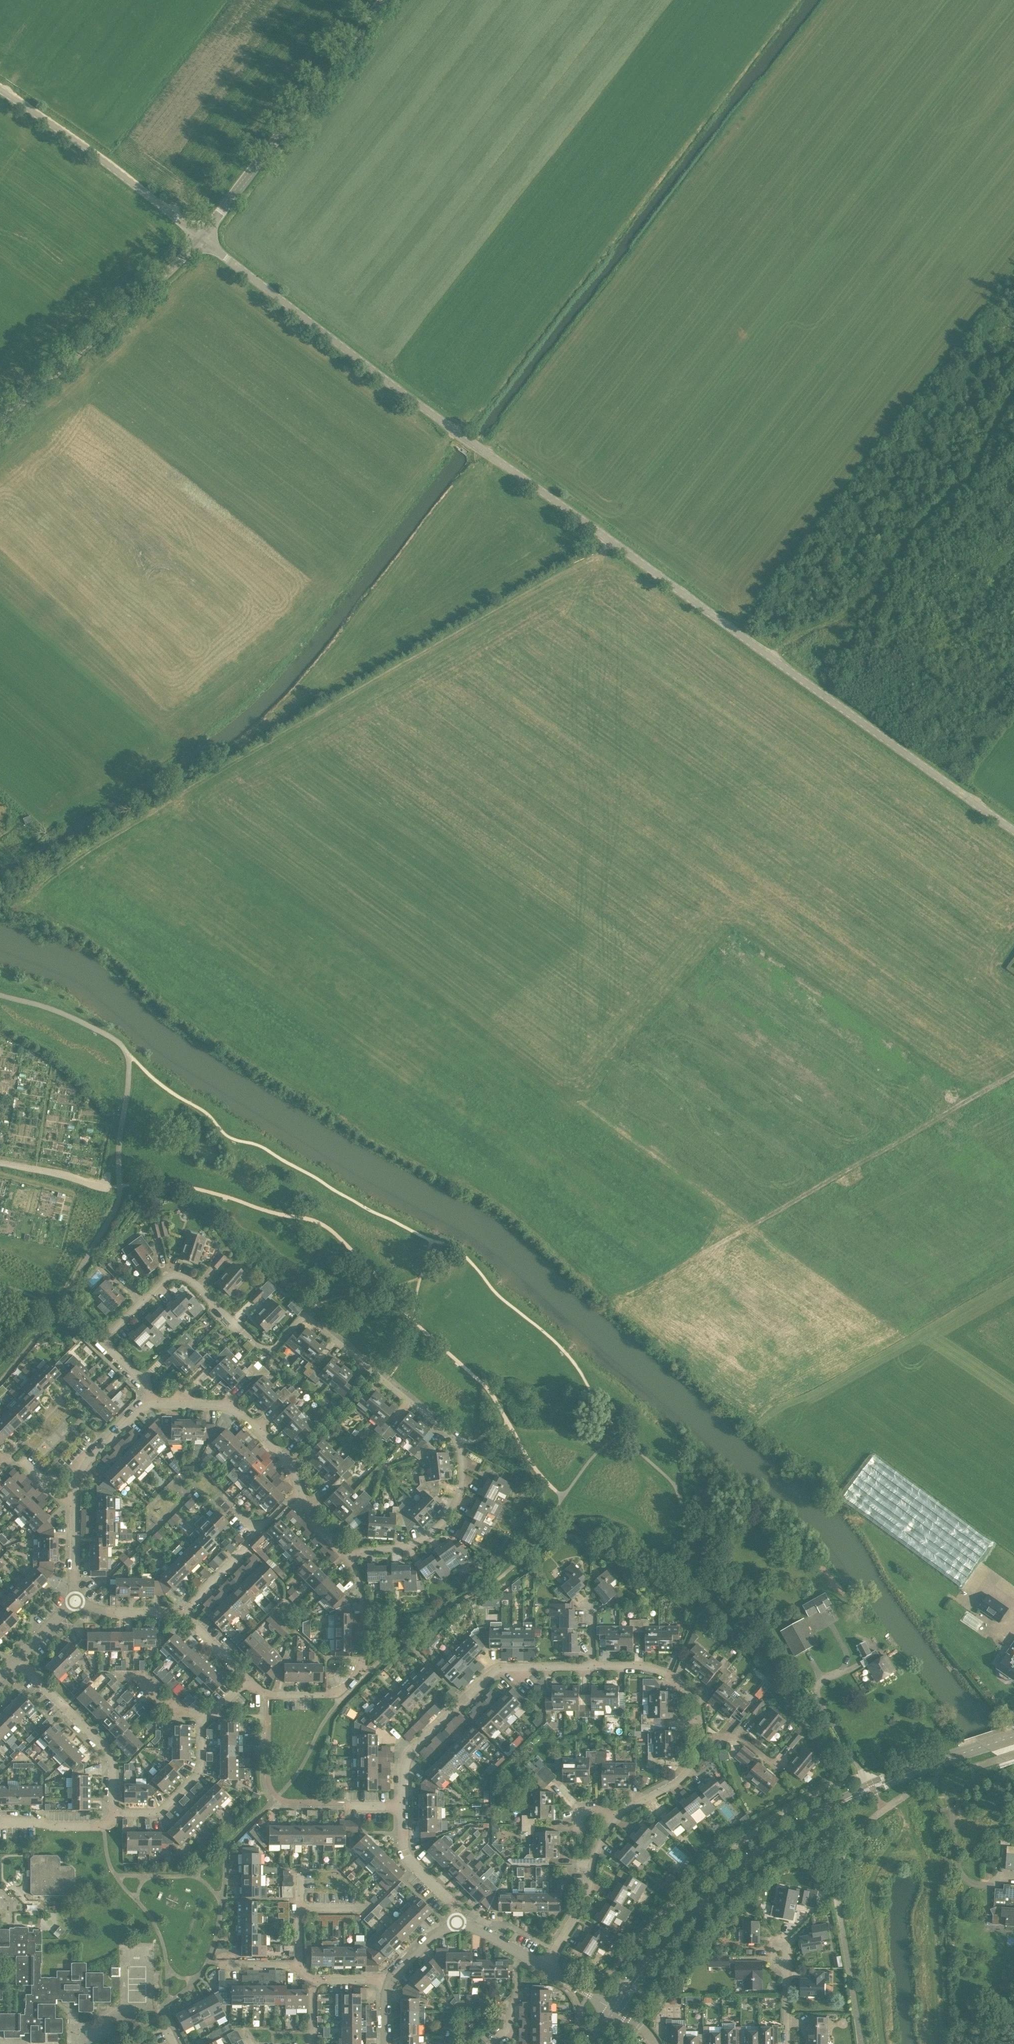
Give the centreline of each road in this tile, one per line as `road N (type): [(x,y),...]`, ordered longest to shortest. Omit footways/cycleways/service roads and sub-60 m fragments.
road 1 (unclassified): [(1013,831),(360,362),(201,237)]
road 2 (residential): [(348,1555),(406,1546),(437,1528),(460,1491),(463,1459),(456,1442),(309,1318),(266,1348),(188,1277),(166,1277),(107,1337),(145,1383),(152,1405)]
road 3 (track): [(611,542),(242,757),(35,891),(22,869)]
road 4 (tertiary): [(616,2007),(676,1930),(779,1838),(871,1787),(1013,1736)]
road 5 (track): [(1013,1075),(623,1304)]
road 6 (unclassified): [(201,237),(384,0)]
road 7 (residential): [(404,1806),(407,1757),(495,1669),(593,1666)]
road 8 (unclassified): [(0,419),(201,237)]
road 9 (unclassified): [(201,237),(0,89)]
road 10 (residential): [(348,1555),(365,1606),(357,1673),(331,1694),(280,1695),(248,1679)]
road 11 (residential): [(113,1813),(162,1809),(200,1770),(200,1727),(248,1679)]
road 12 (residential): [(113,1813),(110,1754),(17,1660)]
road 13 (residential): [(152,1405),(222,1404),(239,1412),(289,1461),(299,1490)]
road 14 (residential): [(387,1980),(312,1978),(288,1963),(221,1964)]
road 15 (residential): [(615,1819),(595,1851),(584,1901),(544,1968)]
road 16 (residential): [(593,1666),(648,1667),(672,1677),(692,1700),(700,1737)]
road 17 (residential): [(457,1924),(454,1904),(405,1853),(404,1806)]
road 18 (residential): [(75,1499),(89,1458),(152,1405)]
road 19 (residential): [(700,1737),(679,1779),(615,1819)]

